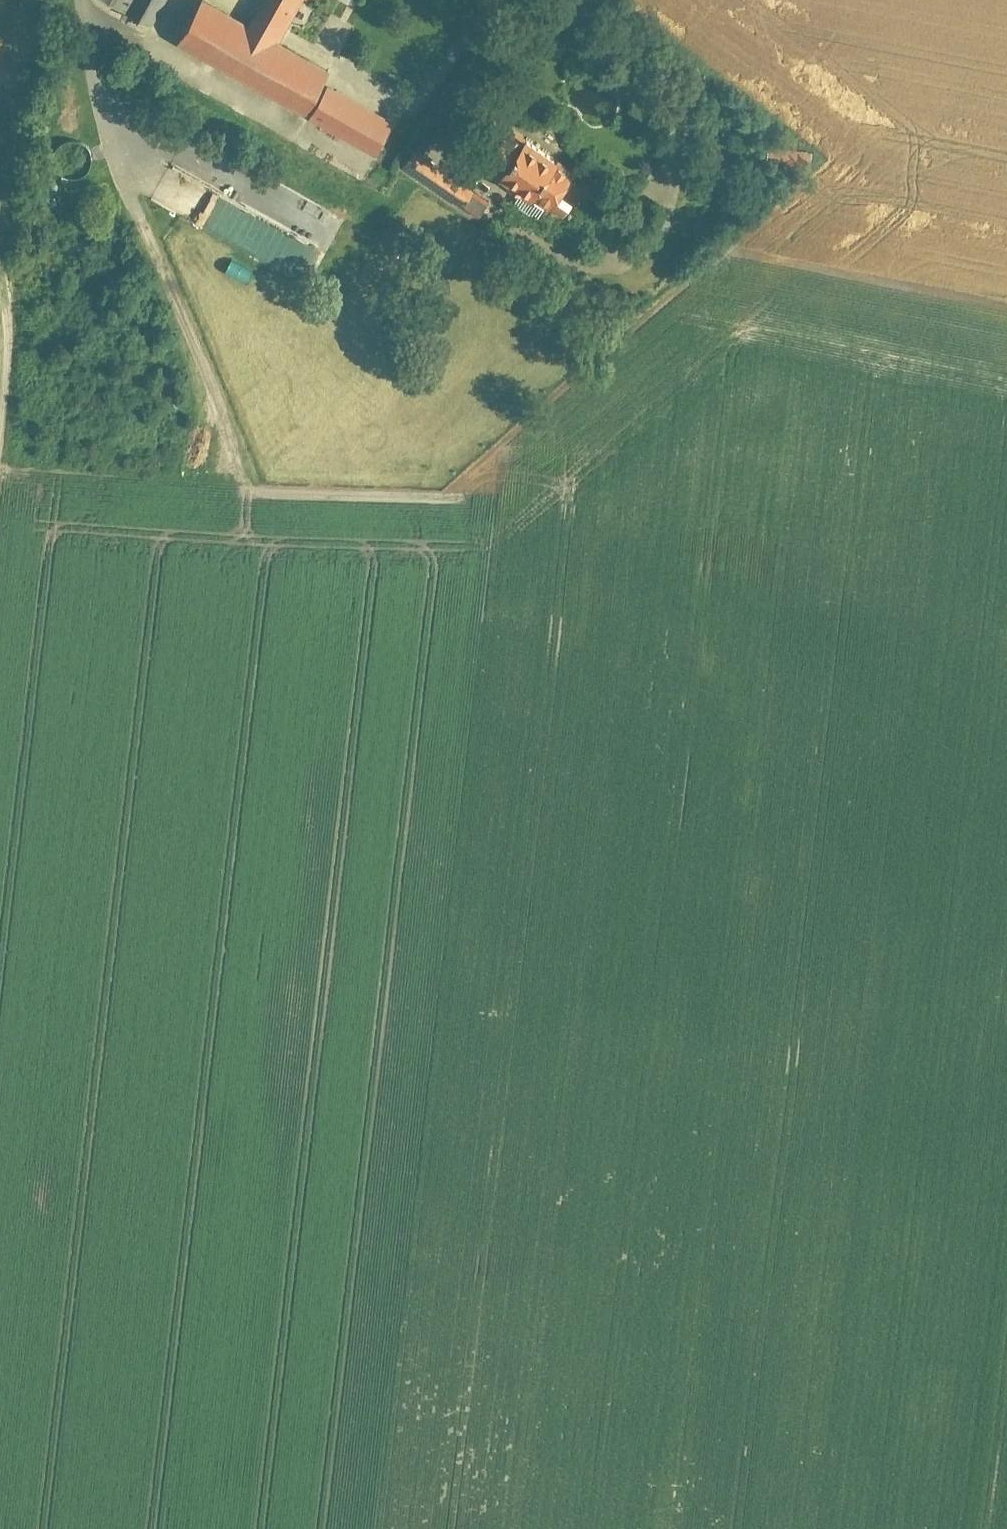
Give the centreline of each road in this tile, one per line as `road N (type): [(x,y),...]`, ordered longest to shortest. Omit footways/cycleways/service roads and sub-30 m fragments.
road 1 (track): [(89,17),(133,198),(86,259),(26,288),(7,332),(0,375)]

